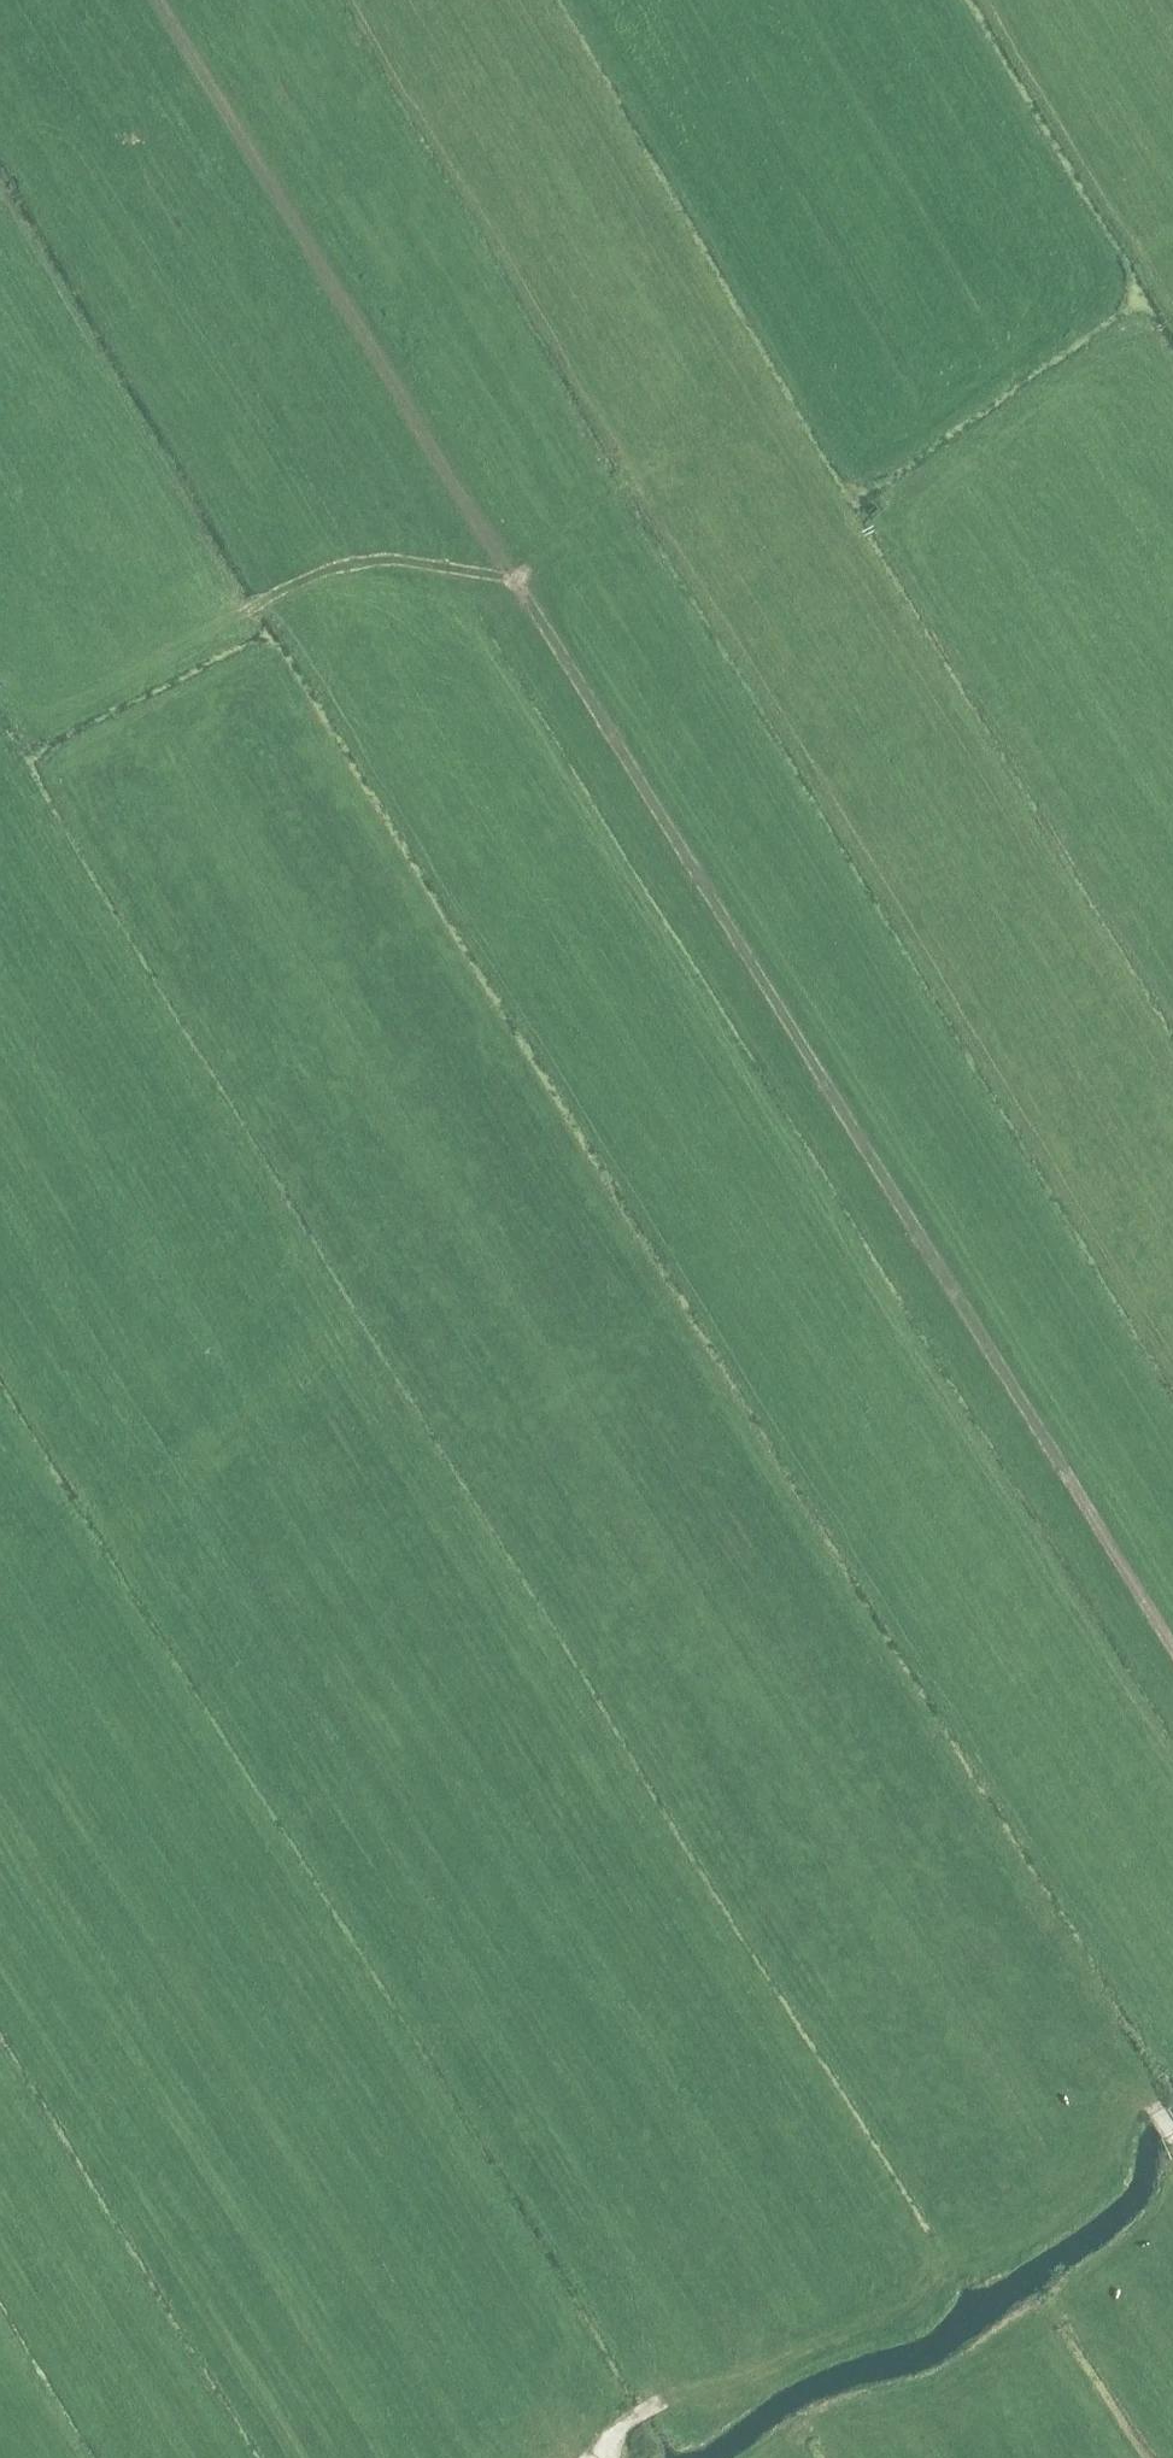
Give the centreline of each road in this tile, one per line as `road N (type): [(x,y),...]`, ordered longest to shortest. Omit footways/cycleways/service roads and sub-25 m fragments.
road 1 (track): [(1150,2109),(1139,2094),(1070,2181),(938,2260),(661,2399),(595,2457)]
road 2 (track): [(1172,1642),(905,1207)]

